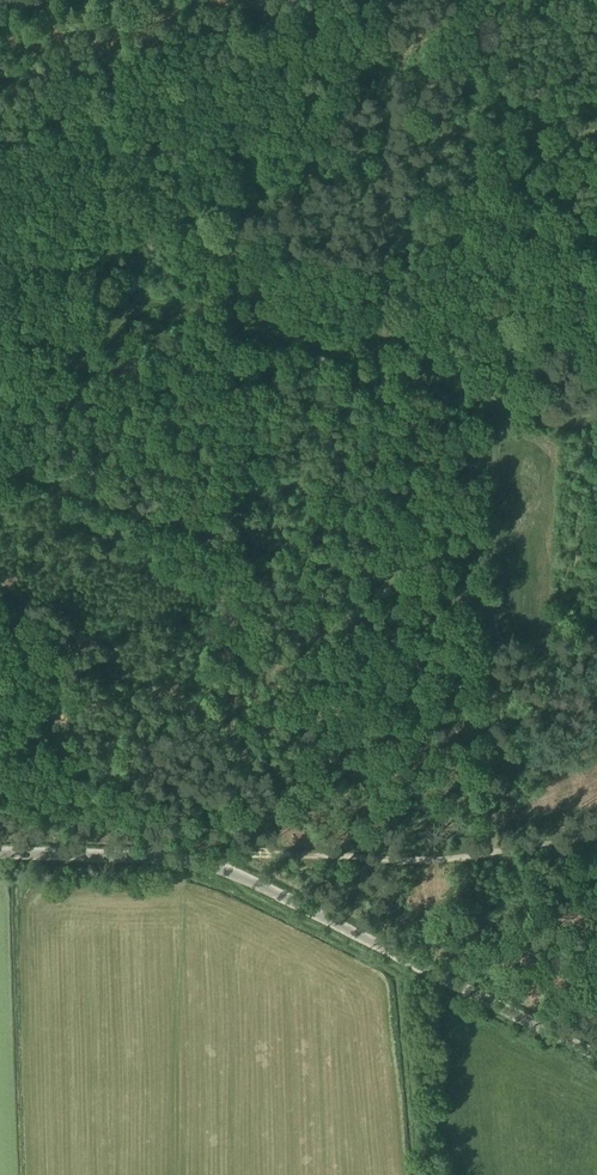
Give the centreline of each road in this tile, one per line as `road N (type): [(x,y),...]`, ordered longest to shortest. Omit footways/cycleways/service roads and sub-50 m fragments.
road 1 (tertiary): [(596,1056),(236,874),(160,857),(0,853)]
road 2 (track): [(211,866),(227,852),(425,859),(596,836)]
road 3 (track): [(596,421),(532,414),(373,361)]

